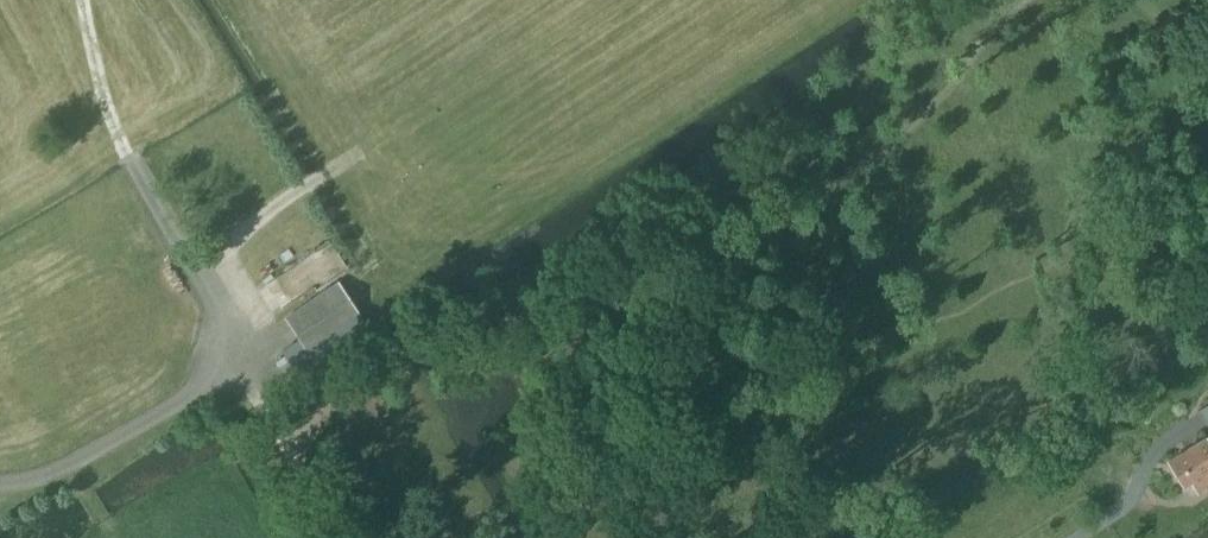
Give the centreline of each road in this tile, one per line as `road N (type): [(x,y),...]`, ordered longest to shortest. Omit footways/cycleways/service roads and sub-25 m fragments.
road 1 (track): [(83,0),(105,112),(240,355),(233,364),(333,537)]

